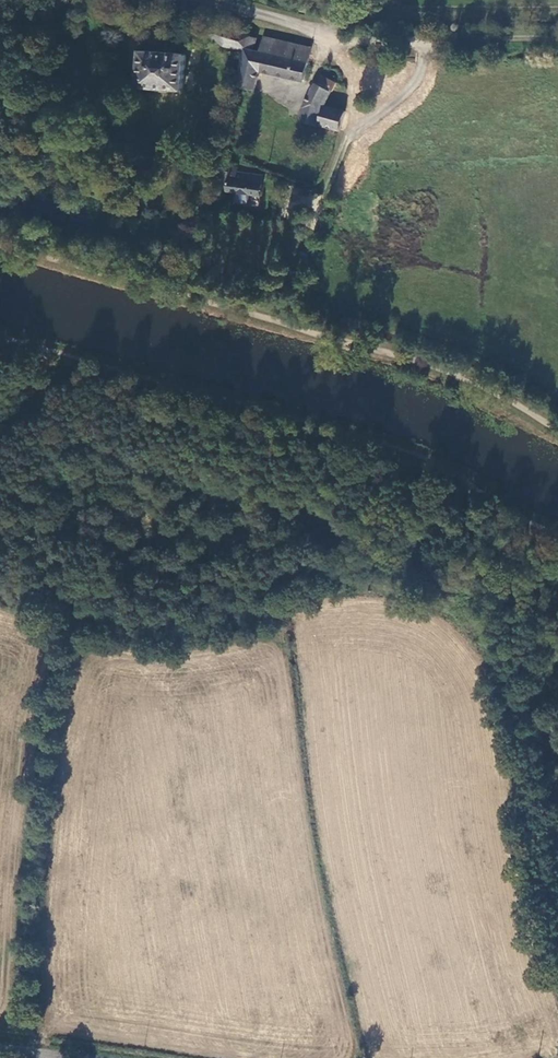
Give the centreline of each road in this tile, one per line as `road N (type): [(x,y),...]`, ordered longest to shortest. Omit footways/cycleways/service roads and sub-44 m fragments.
road 1 (track): [(323,32),(378,17),(557,18)]
road 2 (track): [(557,40),(341,39),(323,32)]
road 3 (residential): [(197,0),(323,32)]

